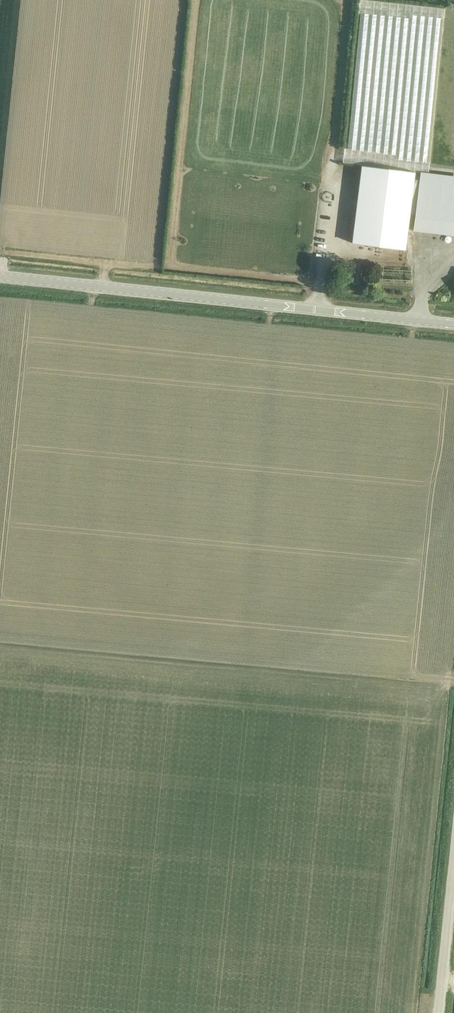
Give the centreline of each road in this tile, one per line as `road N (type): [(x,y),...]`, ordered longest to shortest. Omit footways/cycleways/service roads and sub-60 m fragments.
road 1 (tertiary): [(453,326),(0,278)]
road 2 (unclassified): [(439,1012),(453,870)]

